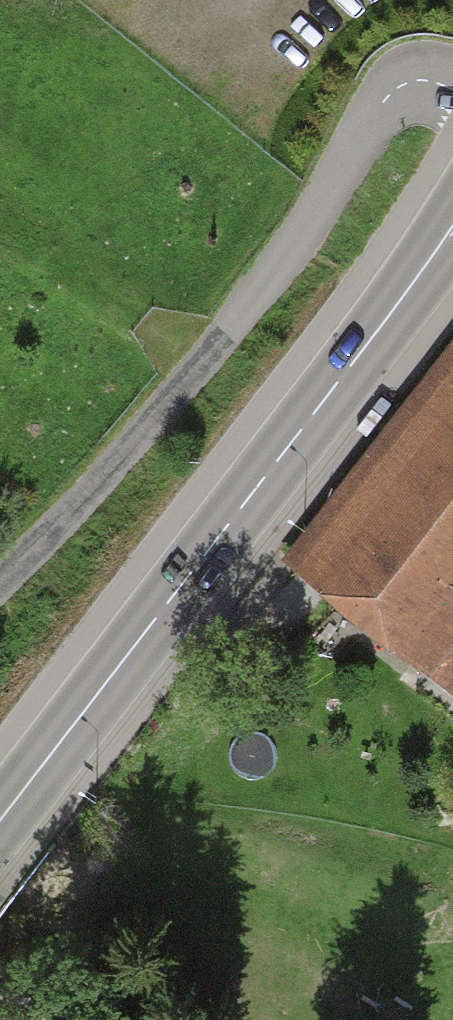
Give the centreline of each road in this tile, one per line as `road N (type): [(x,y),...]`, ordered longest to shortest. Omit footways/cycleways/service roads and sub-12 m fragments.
road 1 (secondary): [(452,225),(0,820)]
road 2 (track): [(452,90),(433,80),(406,82),(381,103),(321,205),(200,364),(0,582)]

